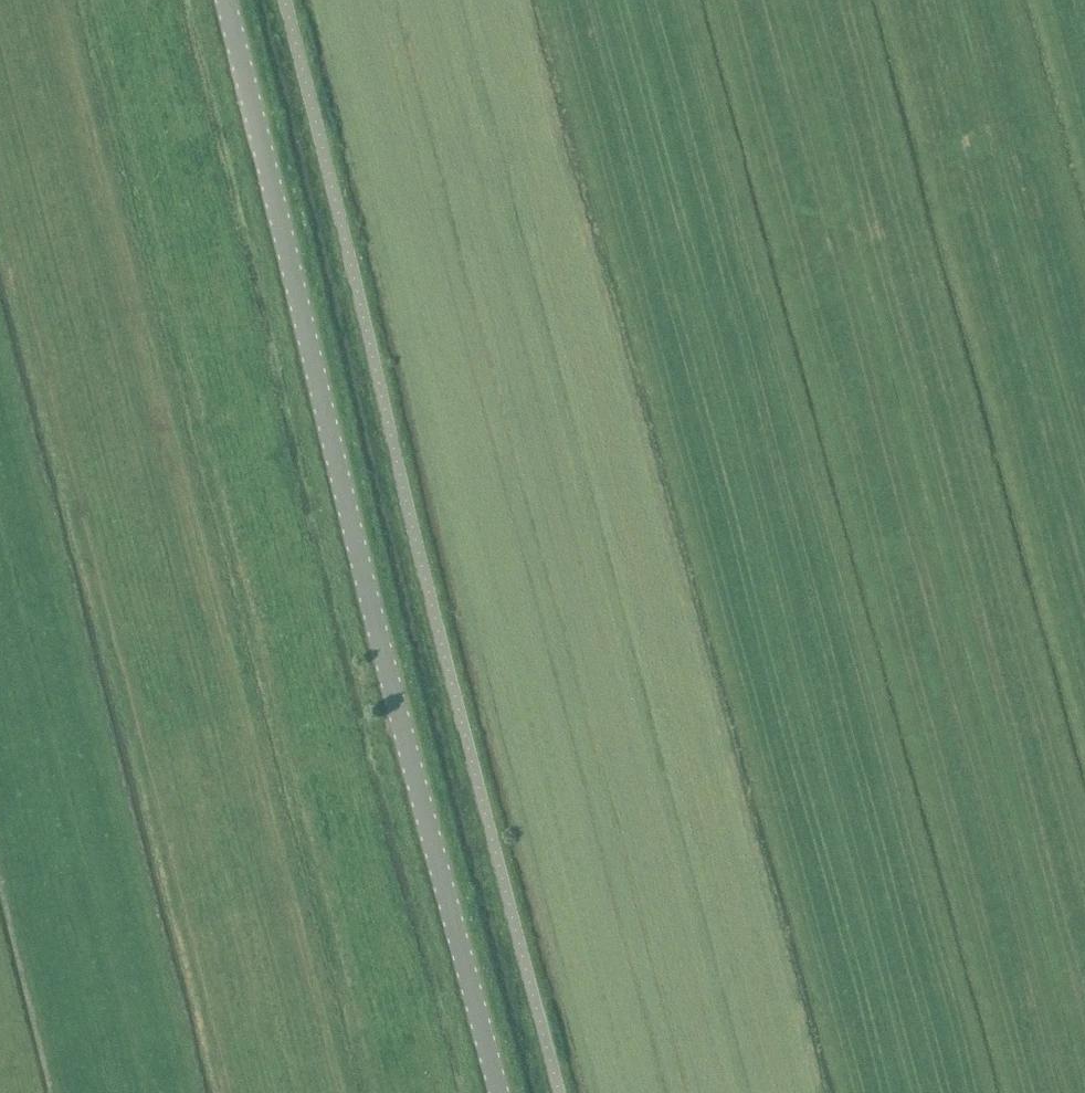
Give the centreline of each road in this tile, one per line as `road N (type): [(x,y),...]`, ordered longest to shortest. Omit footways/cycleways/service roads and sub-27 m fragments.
road 1 (tertiary): [(499,1092),(223,0)]

